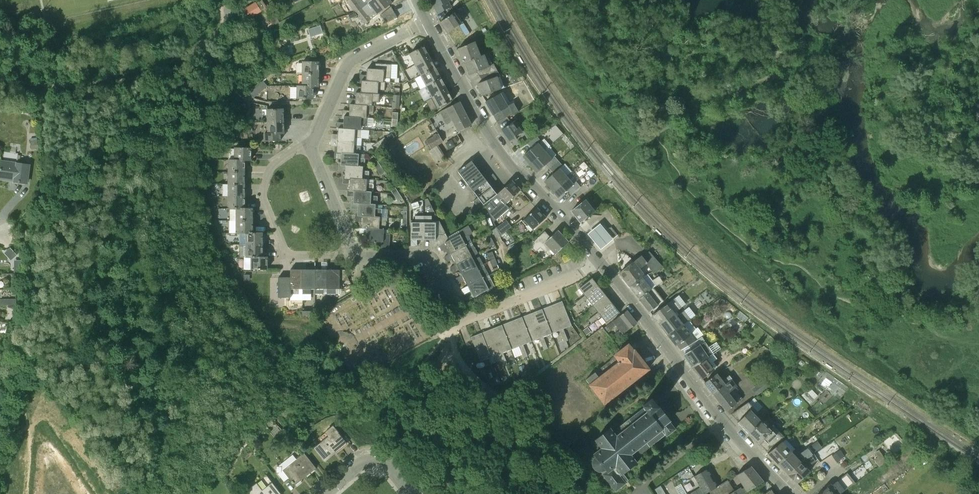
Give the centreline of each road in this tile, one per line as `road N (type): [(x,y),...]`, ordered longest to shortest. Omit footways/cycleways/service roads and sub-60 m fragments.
road 1 (tertiary): [(558,213),(482,121),(428,23)]
road 2 (tertiary): [(723,421),(597,261)]
road 3 (residential): [(349,250),(288,253),(264,200),(271,167),(310,143)]
road 4 (residential): [(310,143),(353,60),(428,23)]
road 5 (unclassified): [(448,326),(597,261)]
road 6 (residential): [(448,294),(428,258),(349,250)]

